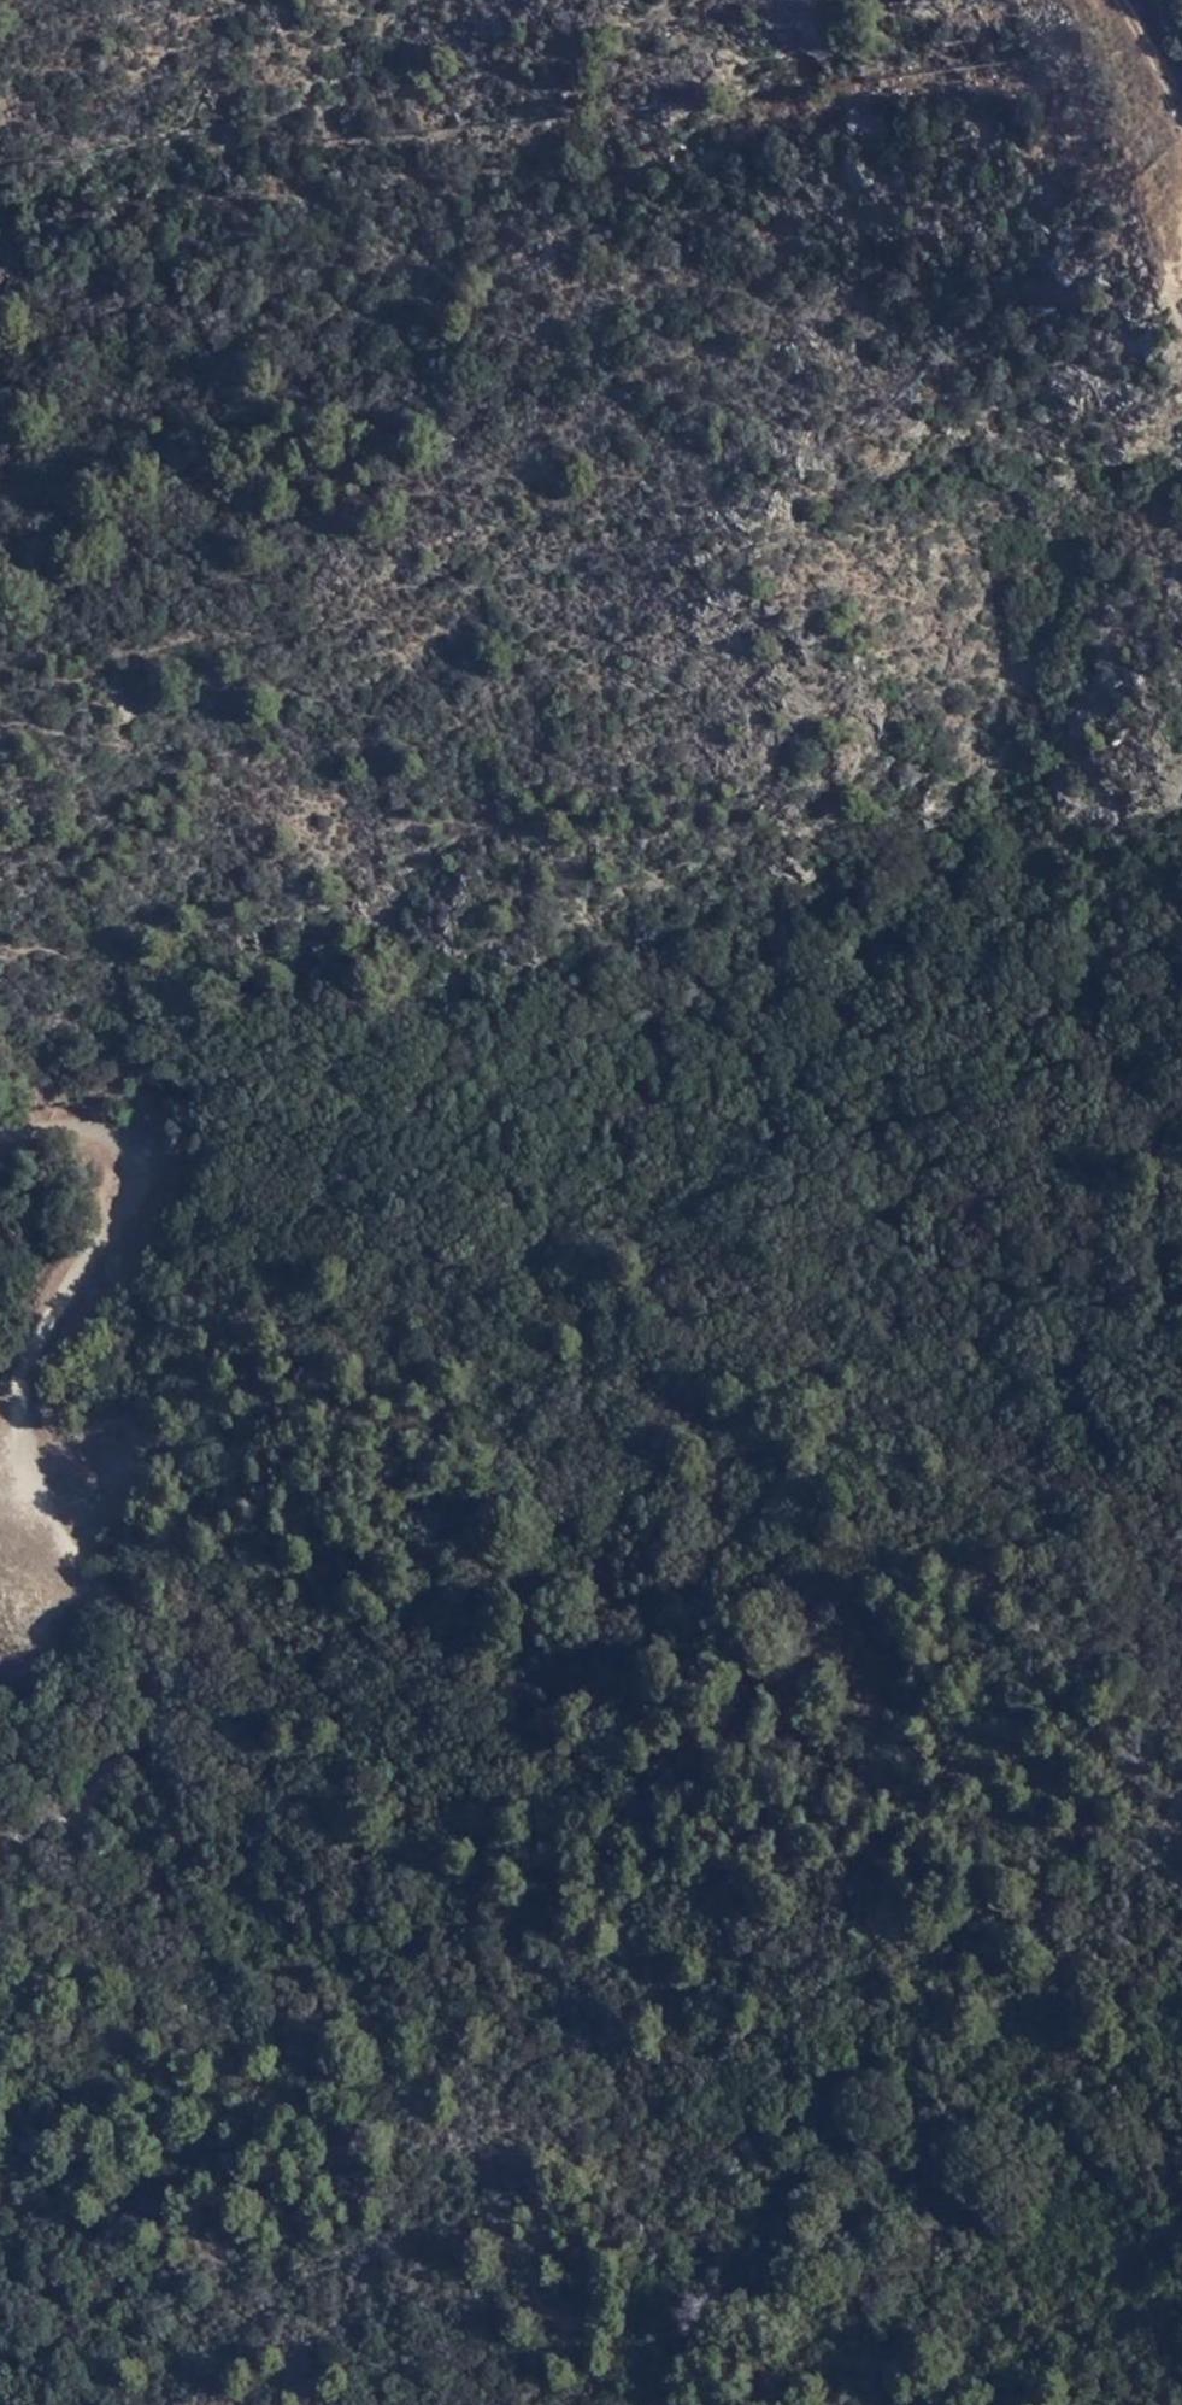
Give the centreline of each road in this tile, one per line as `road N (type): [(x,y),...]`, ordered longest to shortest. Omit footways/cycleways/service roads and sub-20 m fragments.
road 1 (track): [(0,1128),(116,1114),(149,1148),(119,1227),(22,1400),(43,1515),(100,1590)]

